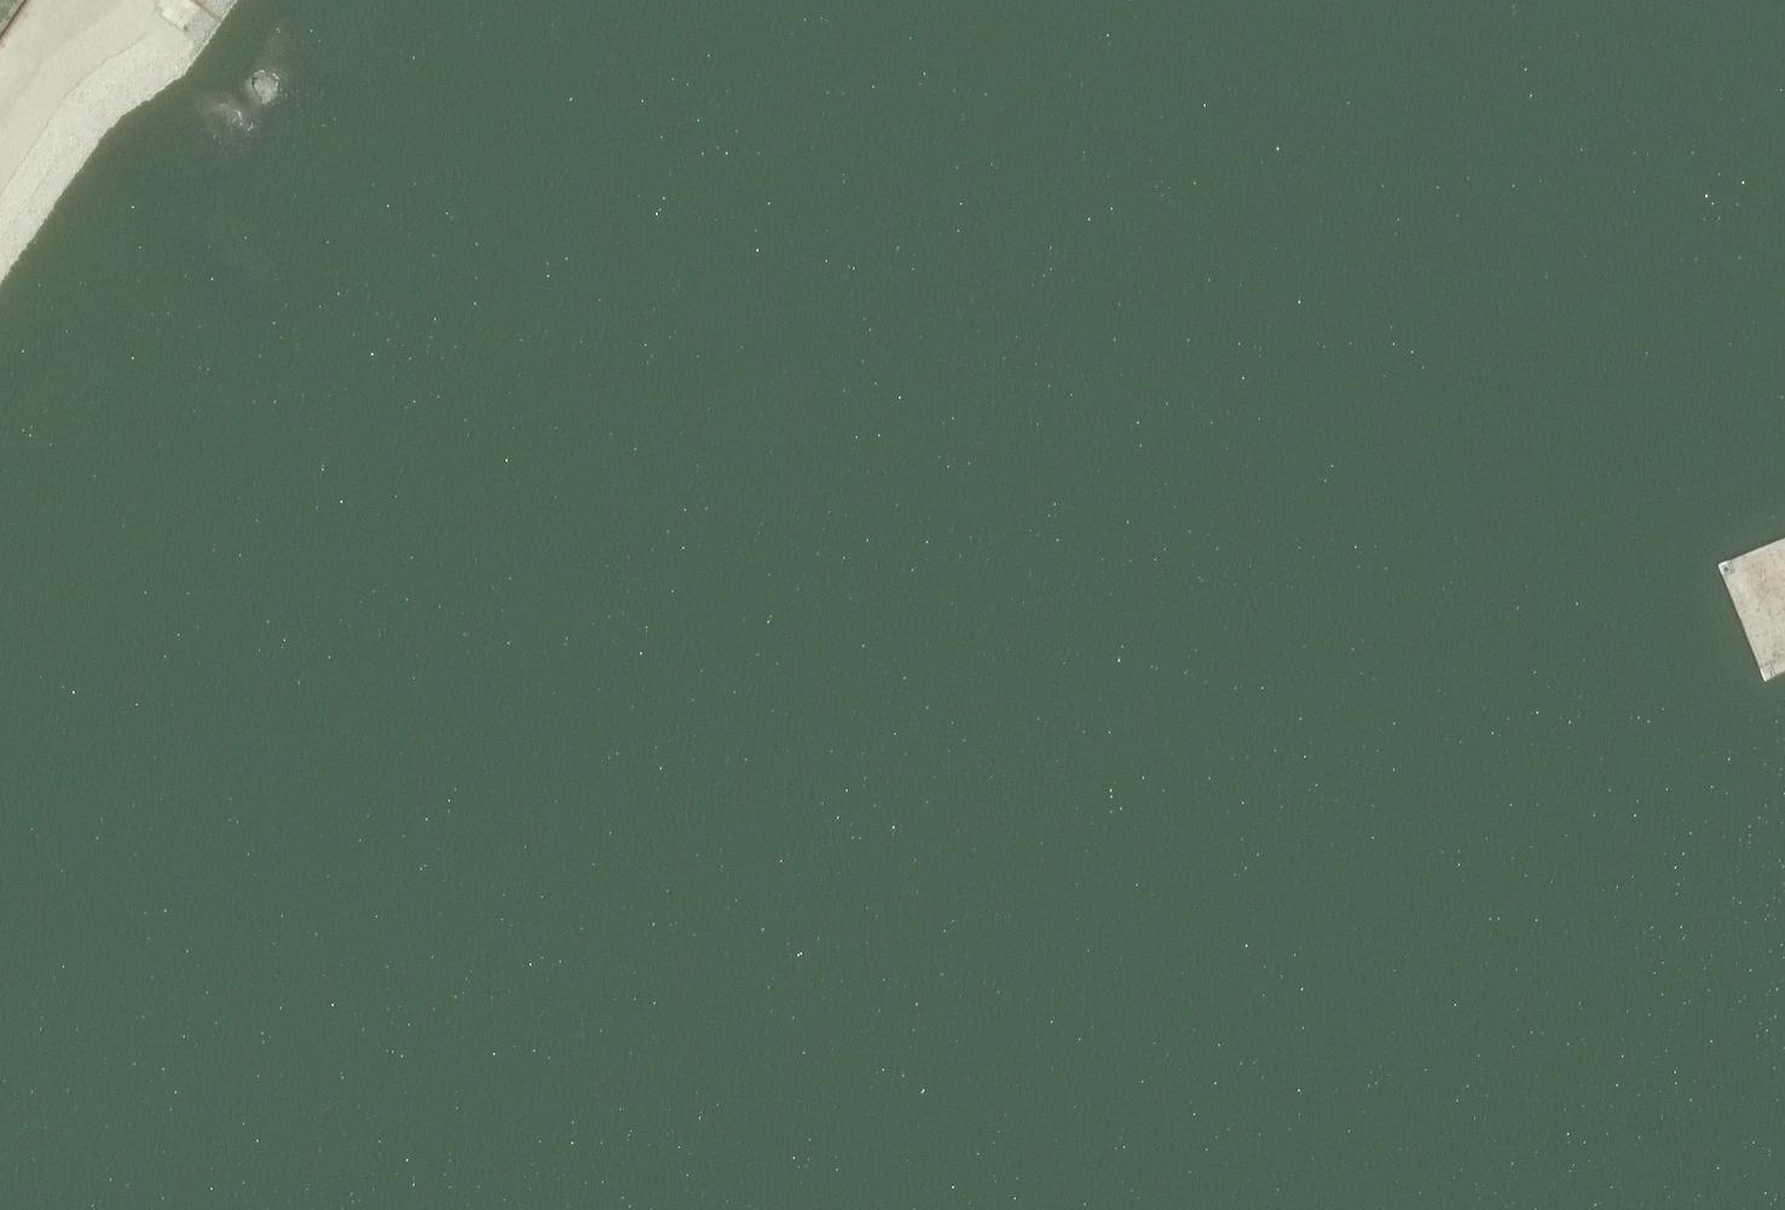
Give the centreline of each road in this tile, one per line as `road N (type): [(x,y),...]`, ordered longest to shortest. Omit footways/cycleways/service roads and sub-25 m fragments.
road 1 (track): [(0,230),(160,0)]

